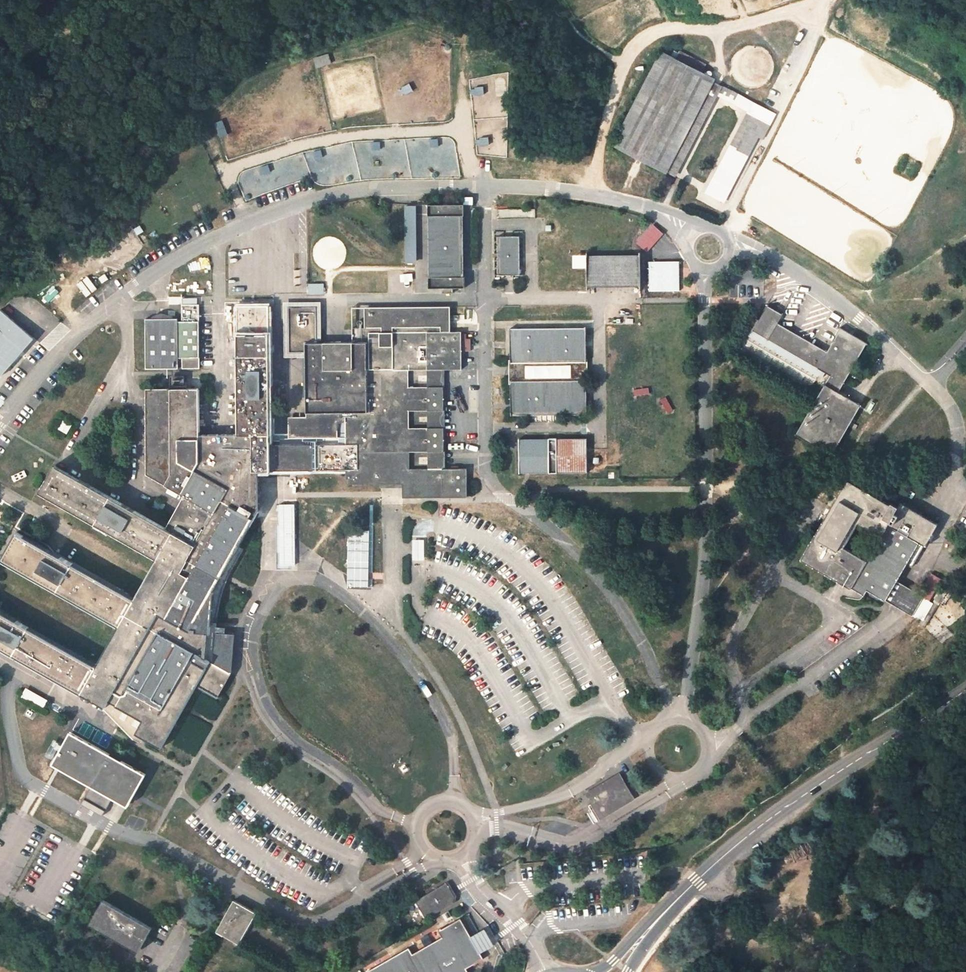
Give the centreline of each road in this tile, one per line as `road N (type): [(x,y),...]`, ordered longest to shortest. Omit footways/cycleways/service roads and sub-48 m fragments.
road 1 (primary): [(651,929),(798,801),(965,689)]
road 2 (track): [(465,48),(412,21),(242,73),(202,107),(231,175)]
road 3 (track): [(252,222),(232,184),(238,165),(362,133),(464,129),(485,187)]
road 4 (track): [(593,196),(600,135),(631,52),(675,27),(731,26),(816,0)]
road 5 (track): [(697,882),(888,971),(926,967),(965,945)]
road 6 (track): [(804,6),(814,44),(730,210),(725,235)]

